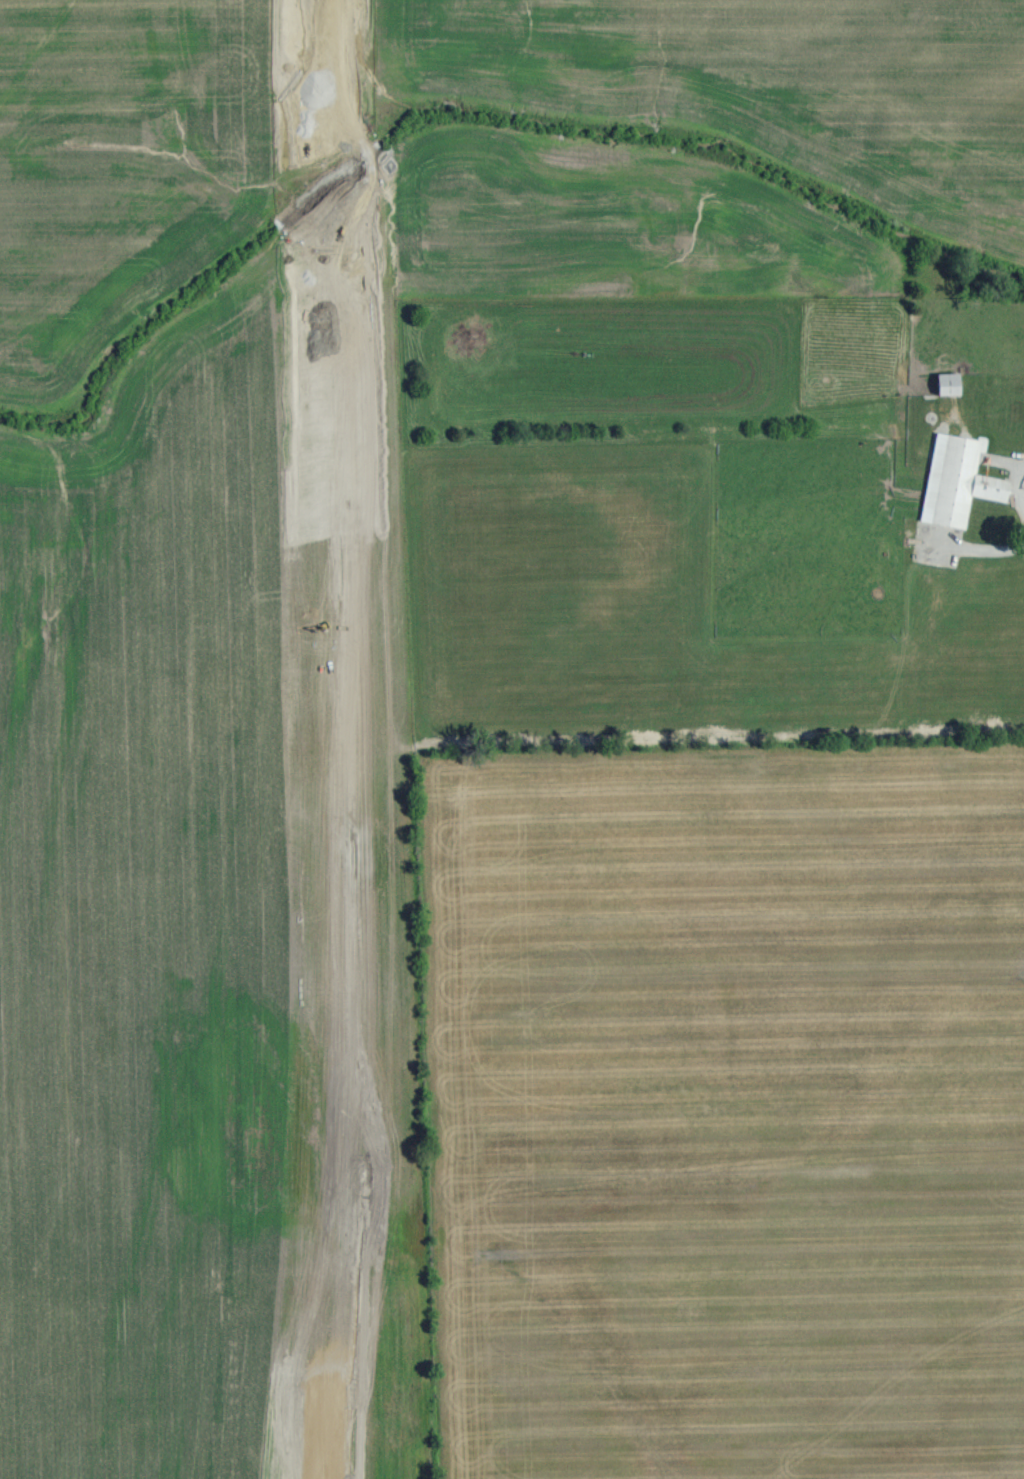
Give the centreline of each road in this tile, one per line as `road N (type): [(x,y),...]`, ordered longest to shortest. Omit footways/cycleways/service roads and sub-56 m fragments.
road 1 (tertiary): [(251,1478),(321,1204),(344,1067),(326,0)]

